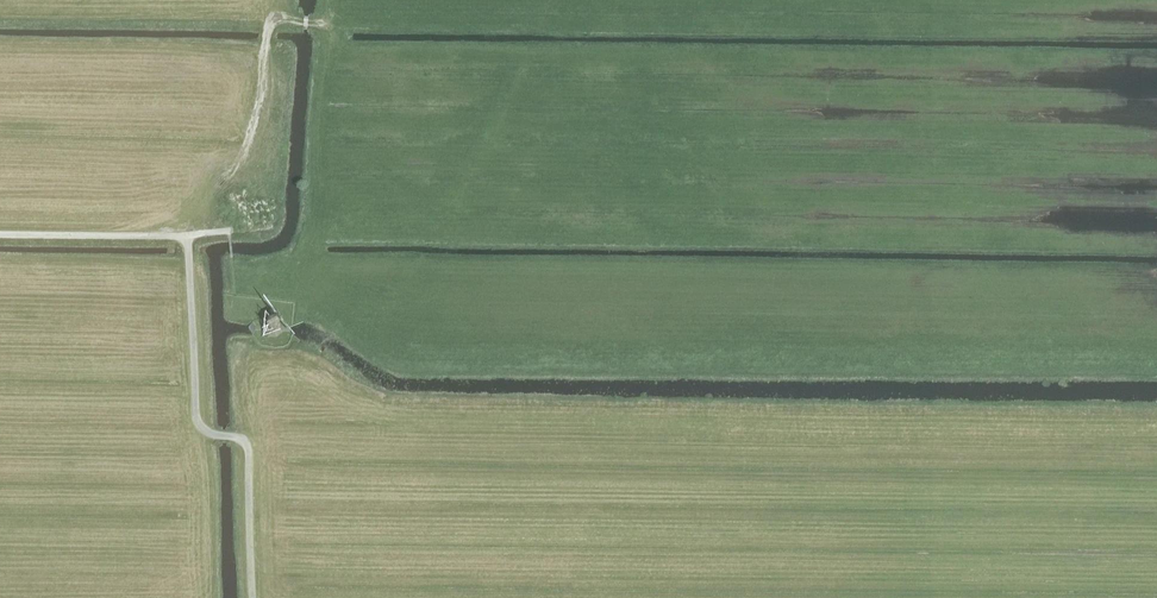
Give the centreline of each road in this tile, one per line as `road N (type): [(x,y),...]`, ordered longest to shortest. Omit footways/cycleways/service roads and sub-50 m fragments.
road 1 (track): [(253,597),(252,451),(243,438),(200,429),(191,411),(185,236)]
road 2 (track): [(0,234),(185,236),(249,228)]
road 3 (track): [(277,0),(261,61),(261,165),(249,228)]

